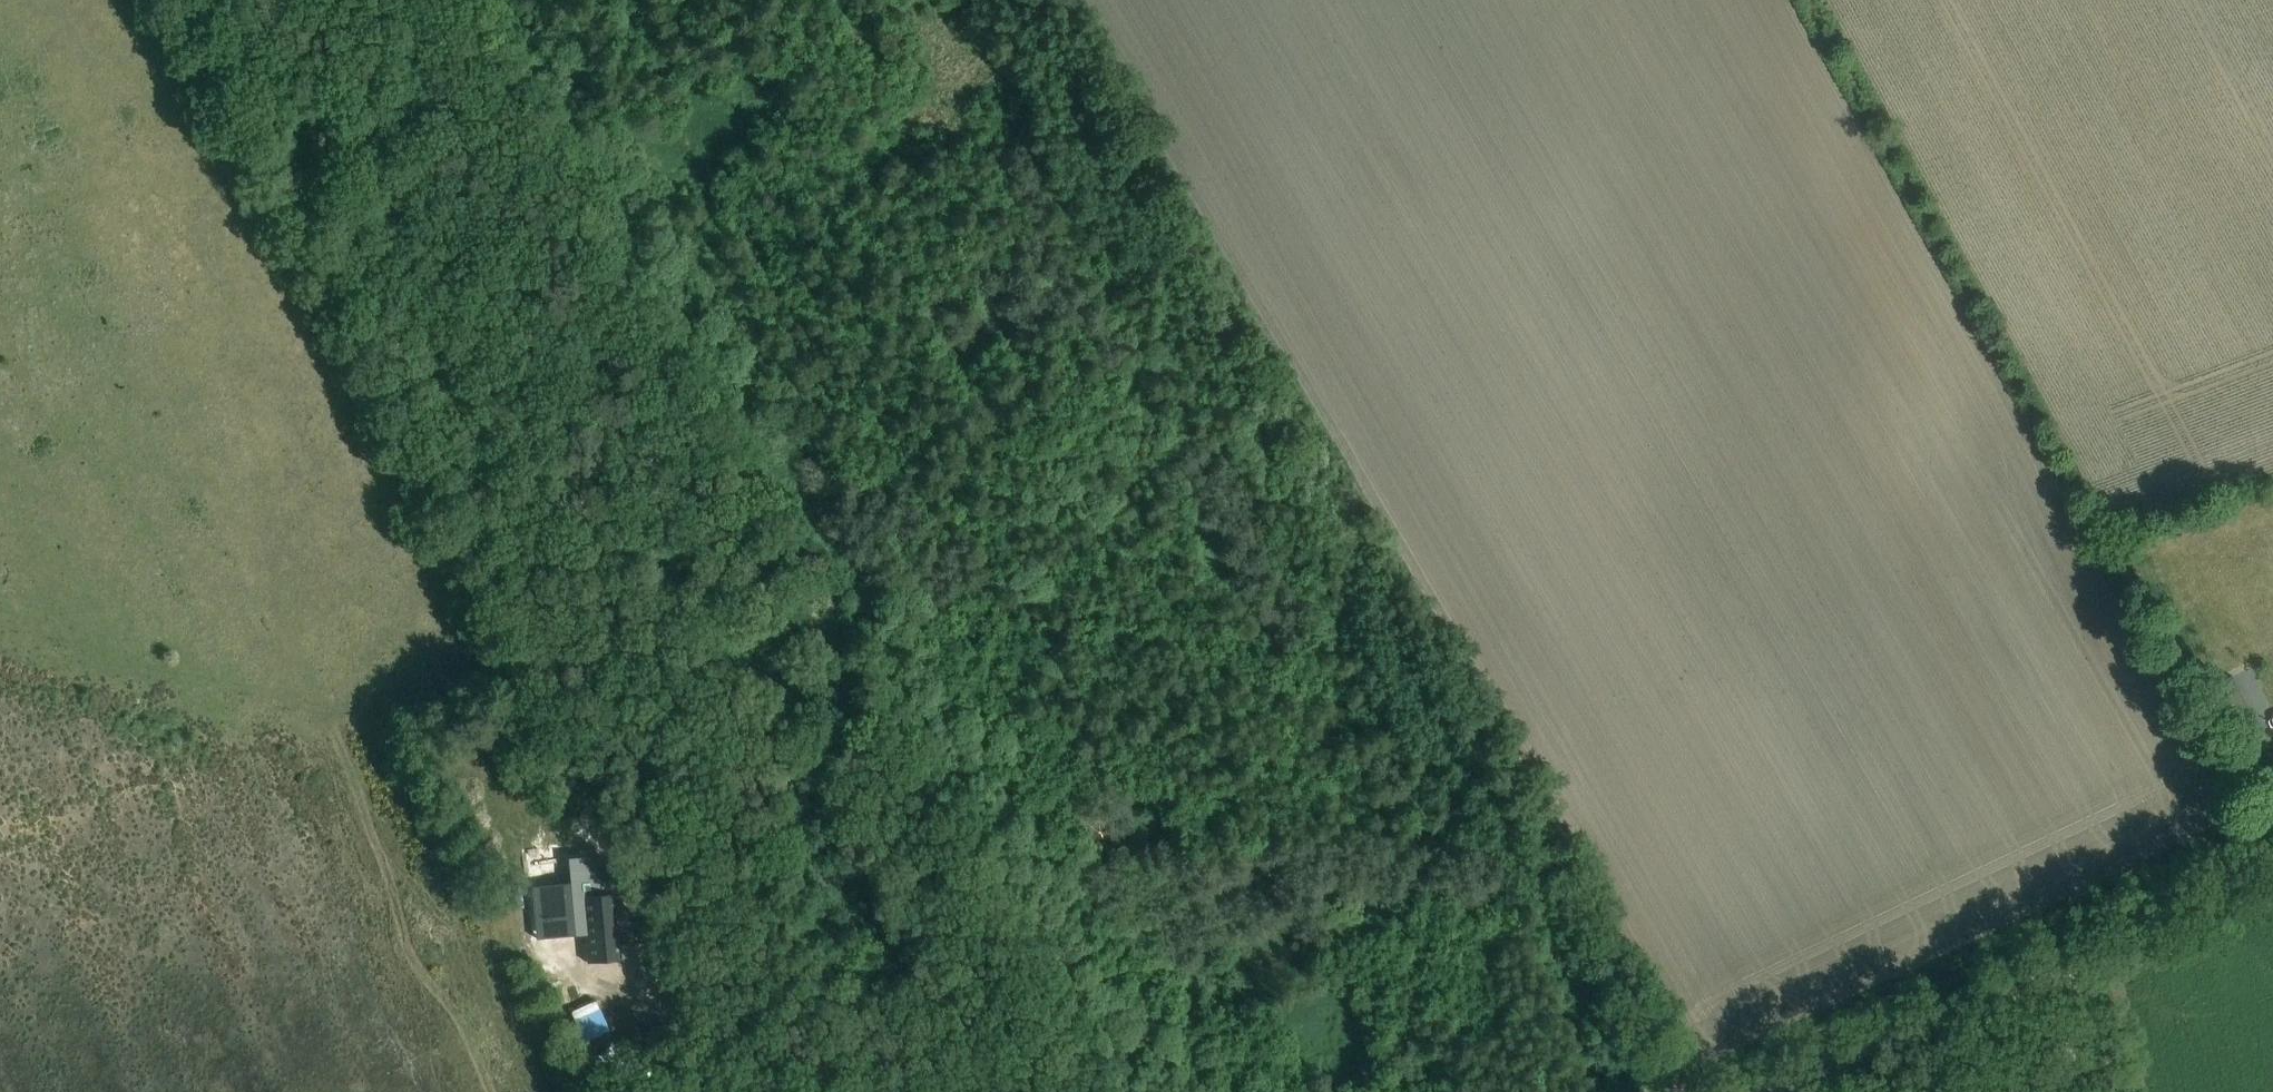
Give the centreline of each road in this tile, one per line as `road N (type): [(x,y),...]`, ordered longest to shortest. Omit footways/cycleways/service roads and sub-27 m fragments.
road 1 (unclassified): [(1773,1091),(2272,860)]
road 2 (track): [(722,1091),(629,935)]
road 3 (track): [(2073,953),(2107,1091)]

